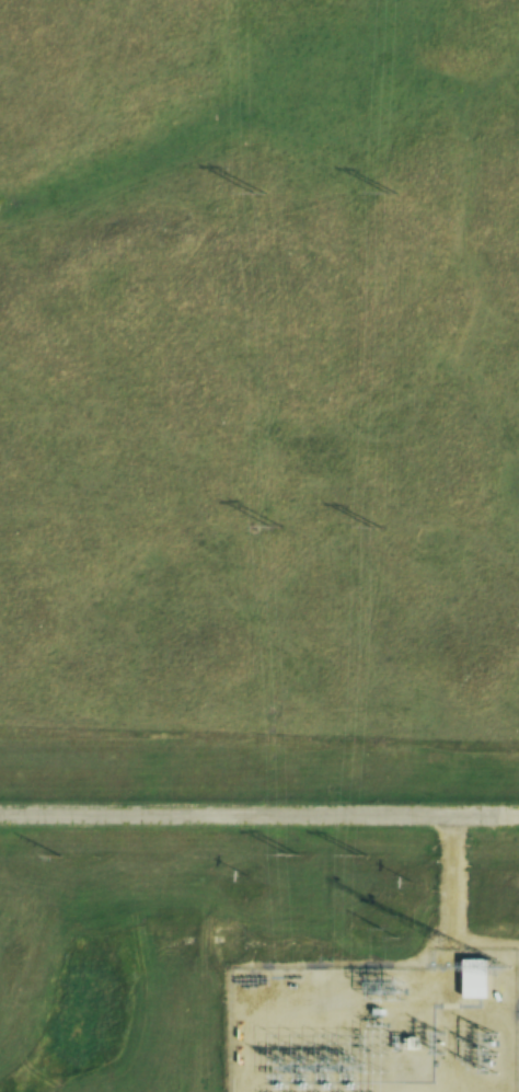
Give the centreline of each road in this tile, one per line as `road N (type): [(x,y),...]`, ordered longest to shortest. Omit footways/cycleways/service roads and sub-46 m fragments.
road 1 (residential): [(504,814),(0,814)]

